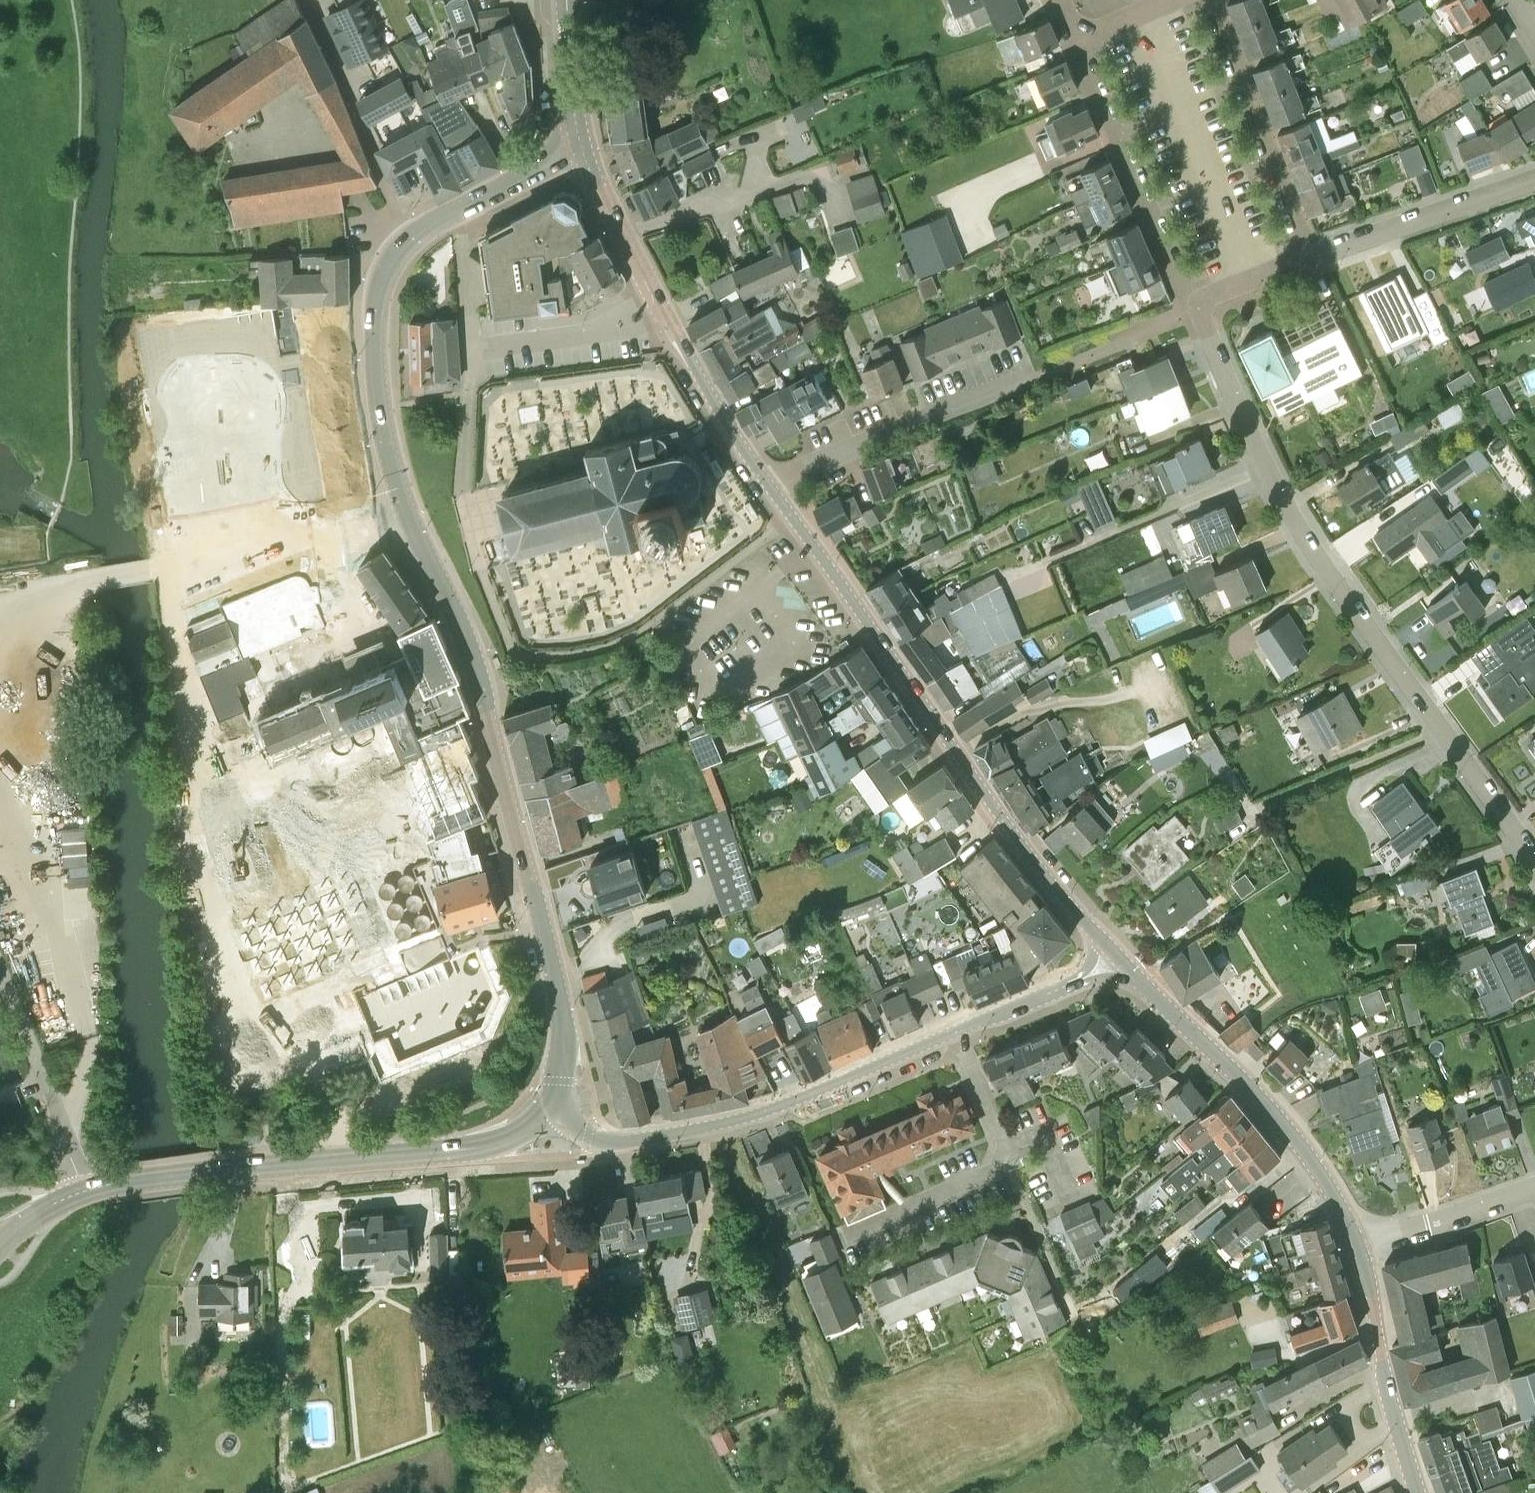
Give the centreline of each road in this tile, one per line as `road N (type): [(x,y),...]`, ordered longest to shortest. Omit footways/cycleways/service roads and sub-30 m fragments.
road 1 (secondary): [(563,1108),(569,1015),(479,672),(394,476),(382,420),(373,354),(376,295),(385,269),(412,239)]
road 2 (residential): [(1534,861),(1291,513),(1198,312)]
road 3 (secondary): [(1121,958),(927,719),(767,483)]
road 4 (secondary): [(0,1243),(84,1188),(475,1148),(563,1108)]
road 5 (secondary): [(563,1108),(581,1130),(610,1141),(718,1123),(955,1031)]
road 6 (secondary): [(1357,1240),(1317,1165),(1121,958)]
road 7 (secondary): [(767,483),(623,239)]
road 8 (residential): [(767,483),(1030,381)]
road 9 (residential): [(1313,257),(1211,0)]
road 10 (residential): [(412,239),(306,0)]
road 11 (secondary): [(1419,1492),(1357,1240)]
road 12 (residential): [(1313,257),(1534,180)]
road 13 (residential): [(1163,239),(1076,38)]
road 14 (unclassified): [(623,239),(813,167)]
road 15 (residential): [(1004,1151),(998,1170),(841,1239)]
road 16 (unclassified): [(1357,1240),(1534,1187)]
road 17 (secondary): [(955,1031),(1121,958)]
road 18 (residential): [(1075,1316),(1004,1151)]
road 19 (secondary): [(583,148),(568,0)]
road 20 (secondary): [(458,212),(583,148)]
road 21 (unclassified): [(1198,312),(1208,296),(1313,257)]
road 22 (residential): [(1004,1151),(955,1031)]

